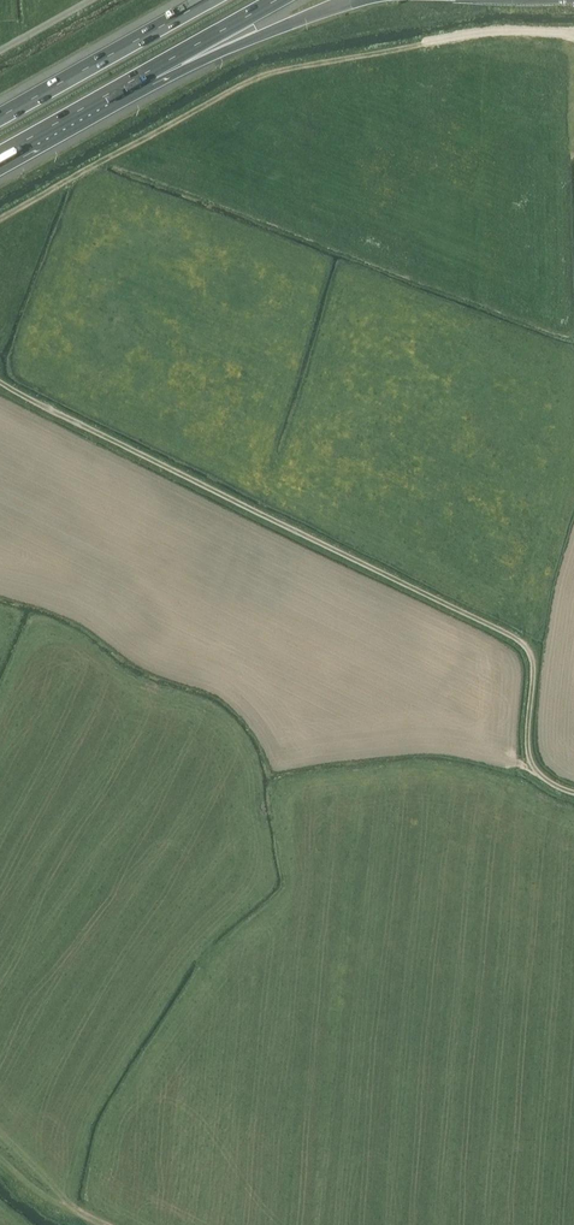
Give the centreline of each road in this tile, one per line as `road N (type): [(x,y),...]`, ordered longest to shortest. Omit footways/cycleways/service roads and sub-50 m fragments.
road 1 (track): [(573,794),(533,770),(526,748),(534,669),(514,639),(0,385)]
road 2 (track): [(0,218),(255,74),(504,31),(573,35)]
road 3 (motorway): [(207,0),(0,116)]
road 4 (motorway): [(145,74),(355,0)]
road 5 (motorway): [(0,156),(145,74)]
road 6 (motorway): [(145,74),(280,0)]
road 7 (track): [(100,1224),(38,1196),(0,1161)]

